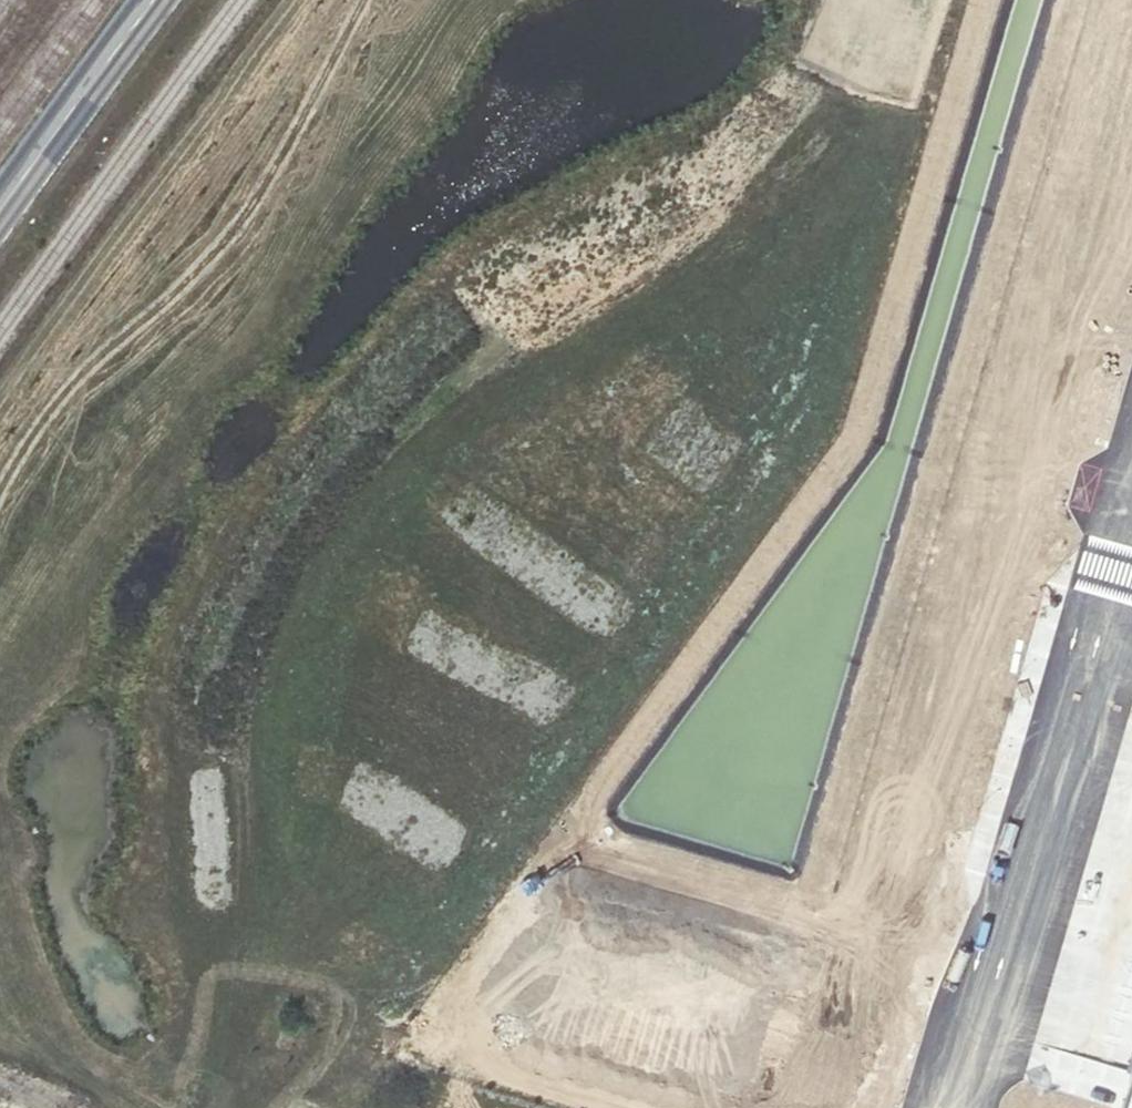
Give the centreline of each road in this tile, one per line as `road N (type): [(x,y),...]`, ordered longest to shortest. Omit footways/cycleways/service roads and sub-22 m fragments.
road 1 (tertiary): [(0,210),(154,0)]

